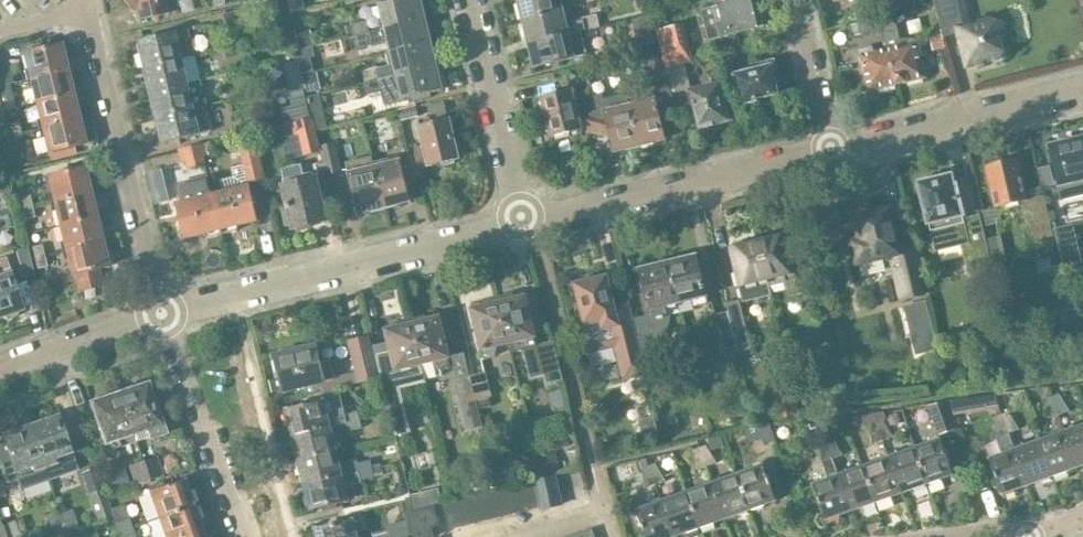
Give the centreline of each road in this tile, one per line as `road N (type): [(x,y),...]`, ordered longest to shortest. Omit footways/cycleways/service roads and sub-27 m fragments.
road 1 (residential): [(520,217),(830,147)]
road 2 (residential): [(87,9),(159,316)]
road 3 (residential): [(236,295),(520,217)]
road 4 (residential): [(830,147),(1082,91)]
road 5 (residential): [(236,295),(295,536)]
road 6 (residential): [(239,536),(159,316)]
road 7 (residential): [(520,217),(467,0)]
road 8 (residential): [(0,364),(159,316)]
road 9 (residential): [(830,147),(794,0)]

